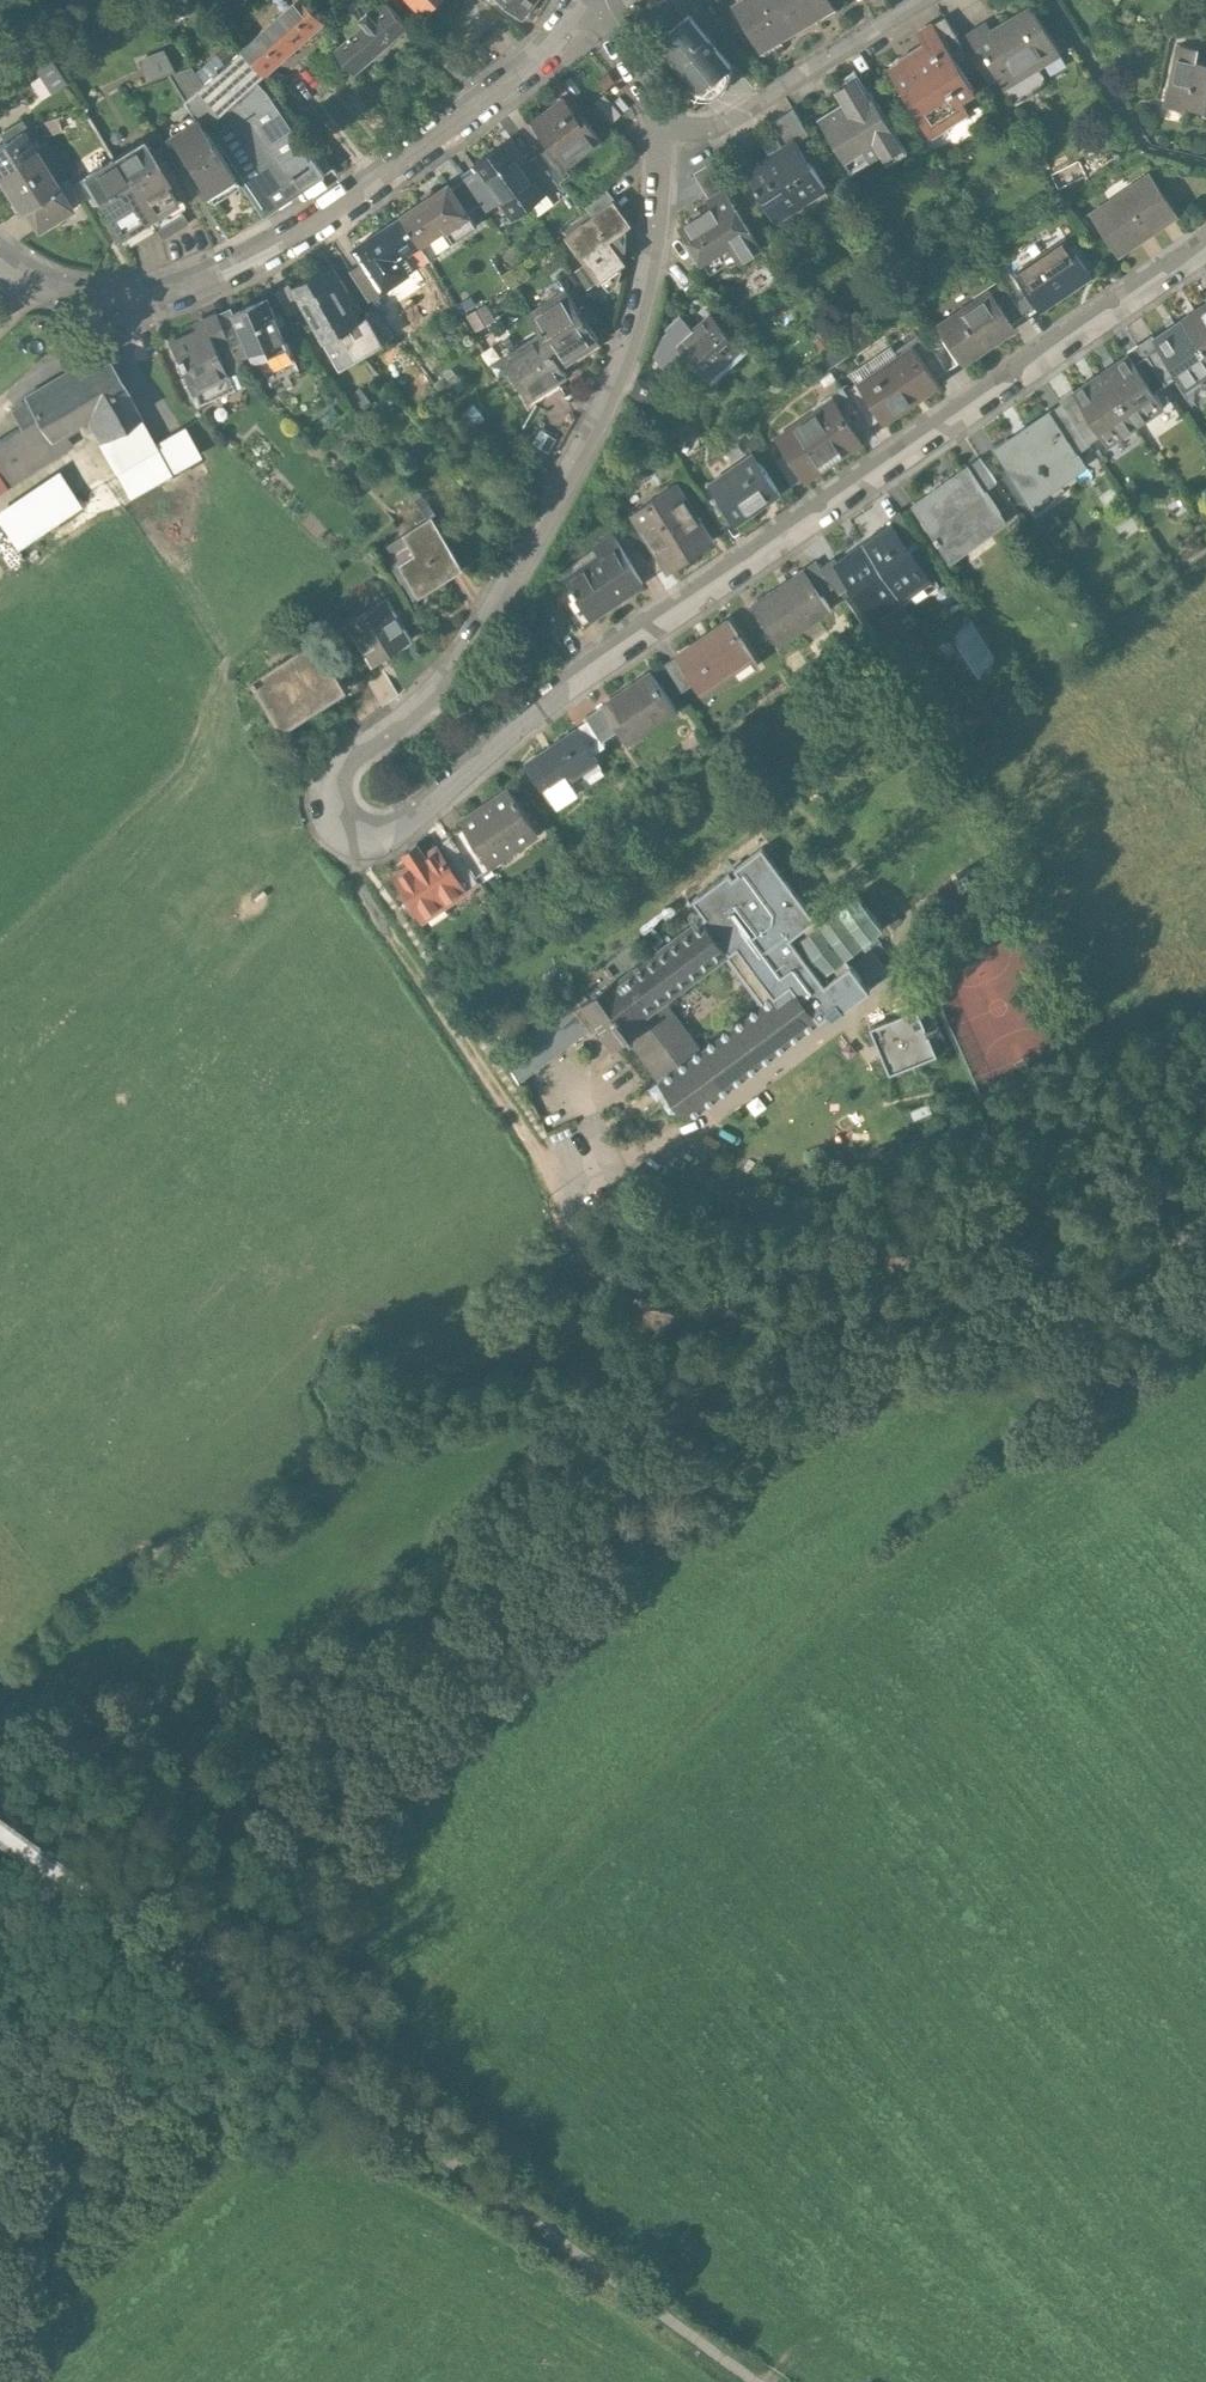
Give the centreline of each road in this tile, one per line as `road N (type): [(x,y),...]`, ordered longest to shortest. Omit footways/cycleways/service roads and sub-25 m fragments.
road 1 (residential): [(668,156),(659,247),(570,489),(478,650),(424,704),(344,763),(328,804),(351,832),(368,837),(406,825),(543,704),(1205,249)]
road 2 (residential): [(590,0),(556,45),(313,230),(153,297),(41,287)]
road 3 (track): [(539,1159),(376,912),(352,869),(351,832)]
road 4 (residential): [(668,156),(929,0)]
road 5 (track): [(966,1418),(1037,1342),(1128,1280),(1205,1246)]
road 6 (track): [(633,1295),(602,1364),(448,1486)]
road 7 (residential): [(591,0),(668,156)]

